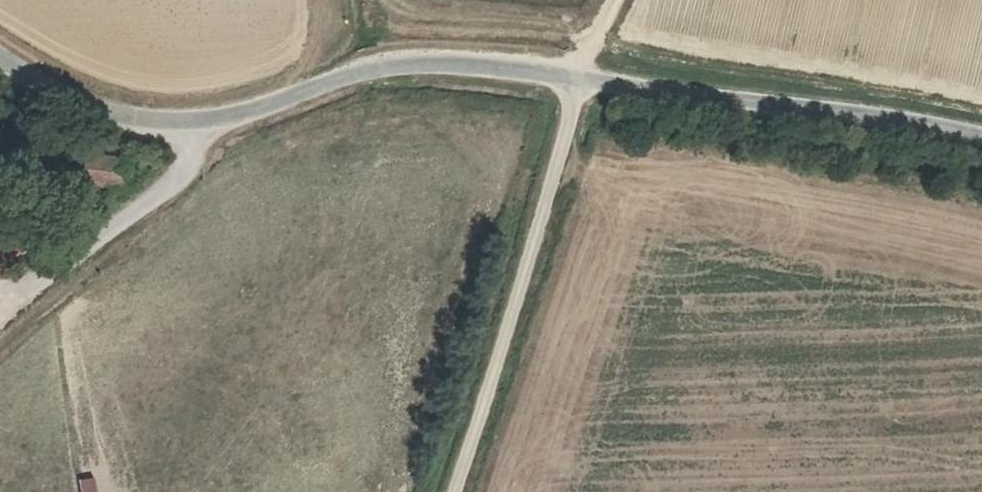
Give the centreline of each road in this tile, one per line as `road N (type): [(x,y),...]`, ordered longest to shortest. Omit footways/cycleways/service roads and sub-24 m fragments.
road 1 (tertiary): [(576,84),(508,75),(365,77),(209,118),(141,123),(94,111),(0,55)]
road 2 (residential): [(455,491),(556,174),(576,84)]
road 3 (tertiary): [(981,135),(576,84)]

